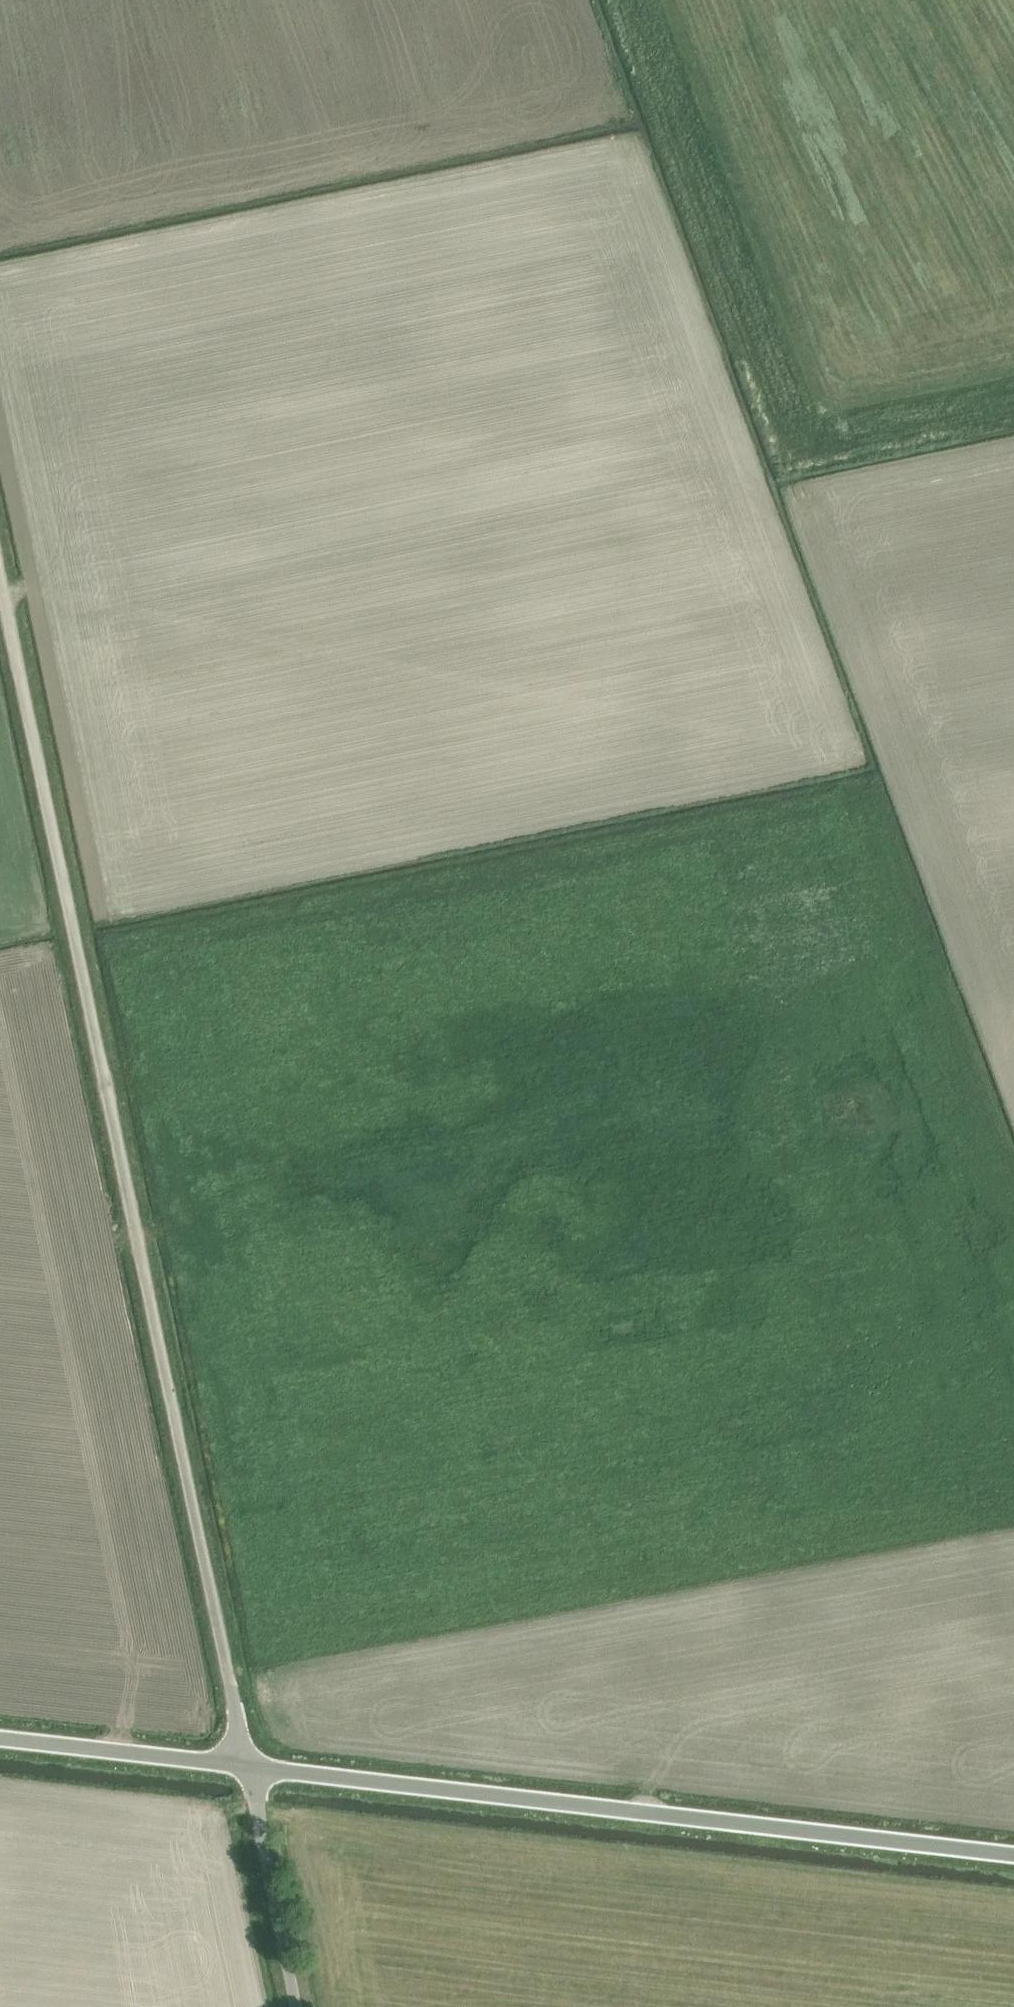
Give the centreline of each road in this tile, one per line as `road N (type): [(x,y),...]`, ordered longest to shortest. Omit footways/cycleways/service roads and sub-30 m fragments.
road 1 (unclassified): [(248,1764),(0,580)]
road 2 (unclassified): [(1013,1854),(248,1764)]
road 3 (unclassified): [(248,1764),(0,1737)]
road 4 (unclassified): [(296,2006),(248,1764)]

